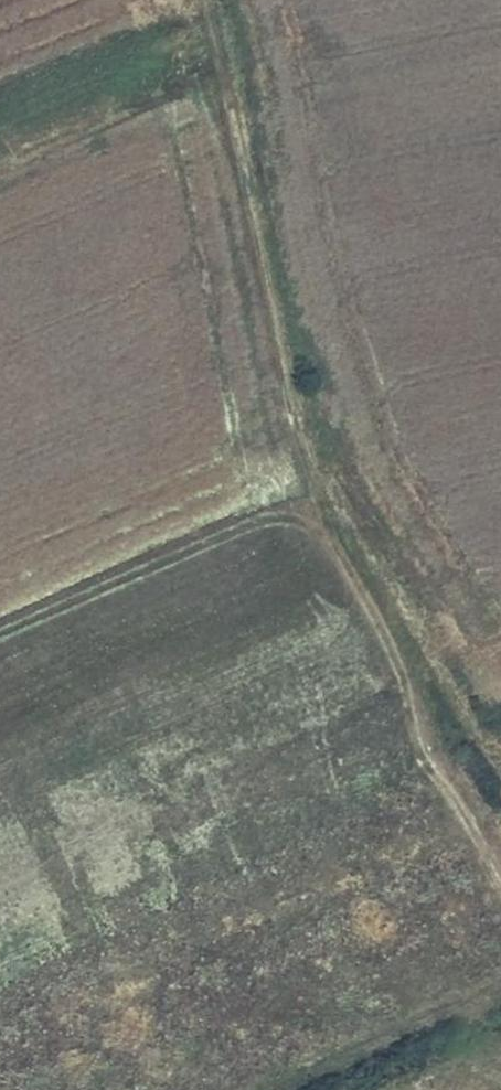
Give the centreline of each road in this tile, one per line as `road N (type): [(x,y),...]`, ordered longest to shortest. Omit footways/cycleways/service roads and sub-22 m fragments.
road 1 (track): [(500,868),(431,745),(376,624),(280,474),(191,69)]
road 2 (track): [(500,760),(310,464),(206,0)]

